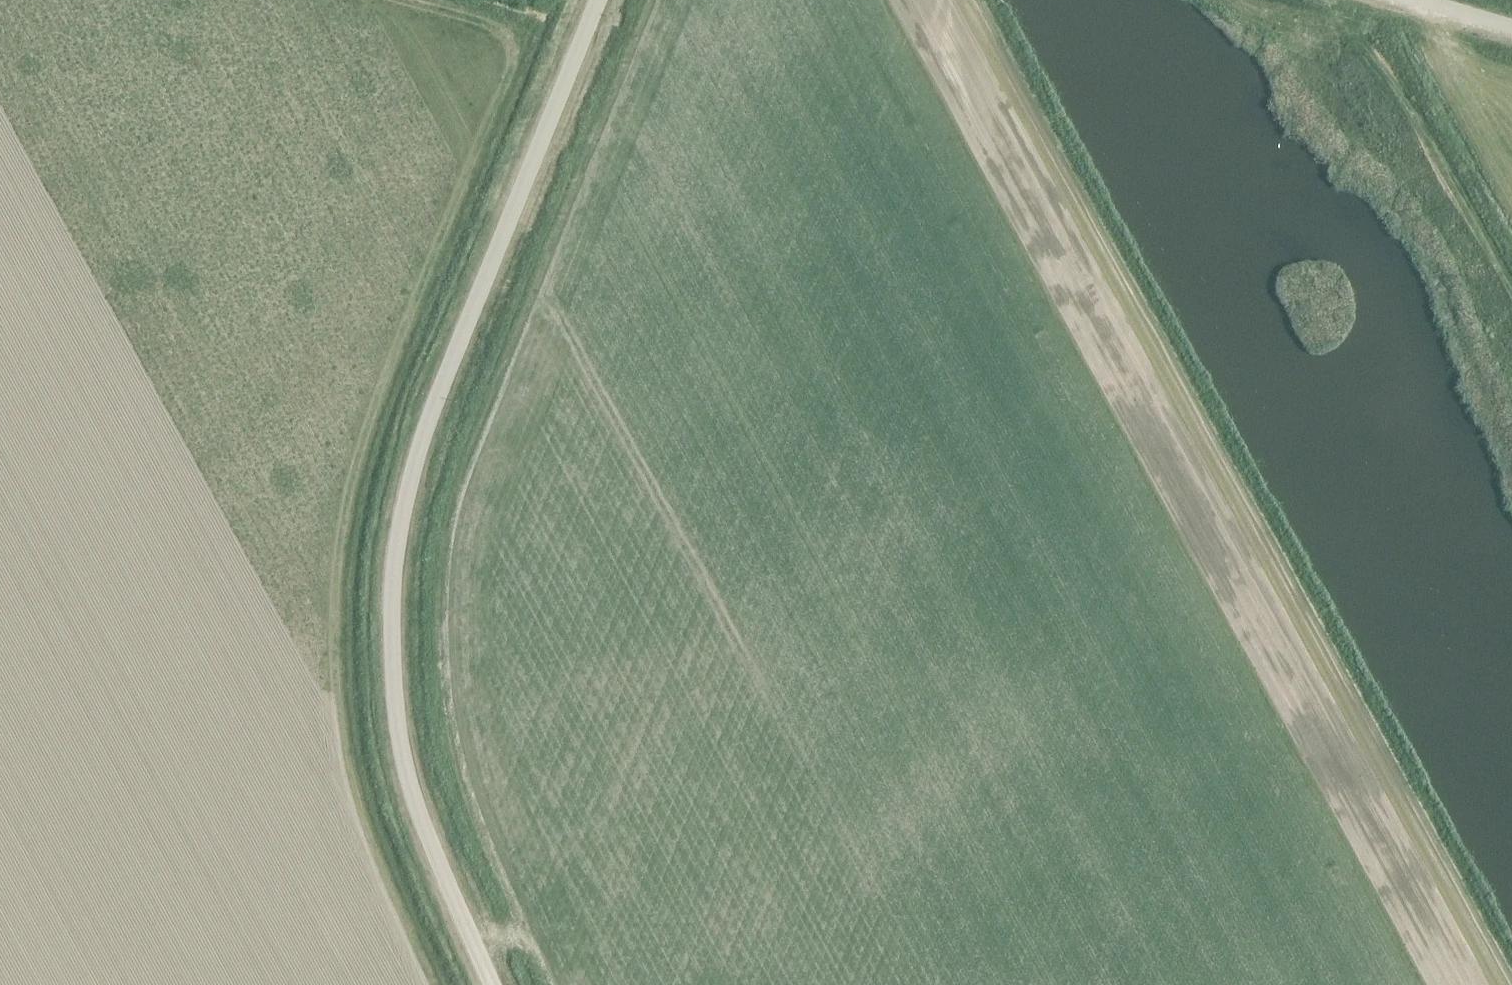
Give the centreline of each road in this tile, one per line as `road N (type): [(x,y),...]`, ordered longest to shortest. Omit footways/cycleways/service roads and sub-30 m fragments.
road 1 (unclassified): [(492,984),(417,814),(398,742),(391,580),(415,453),(595,0)]

